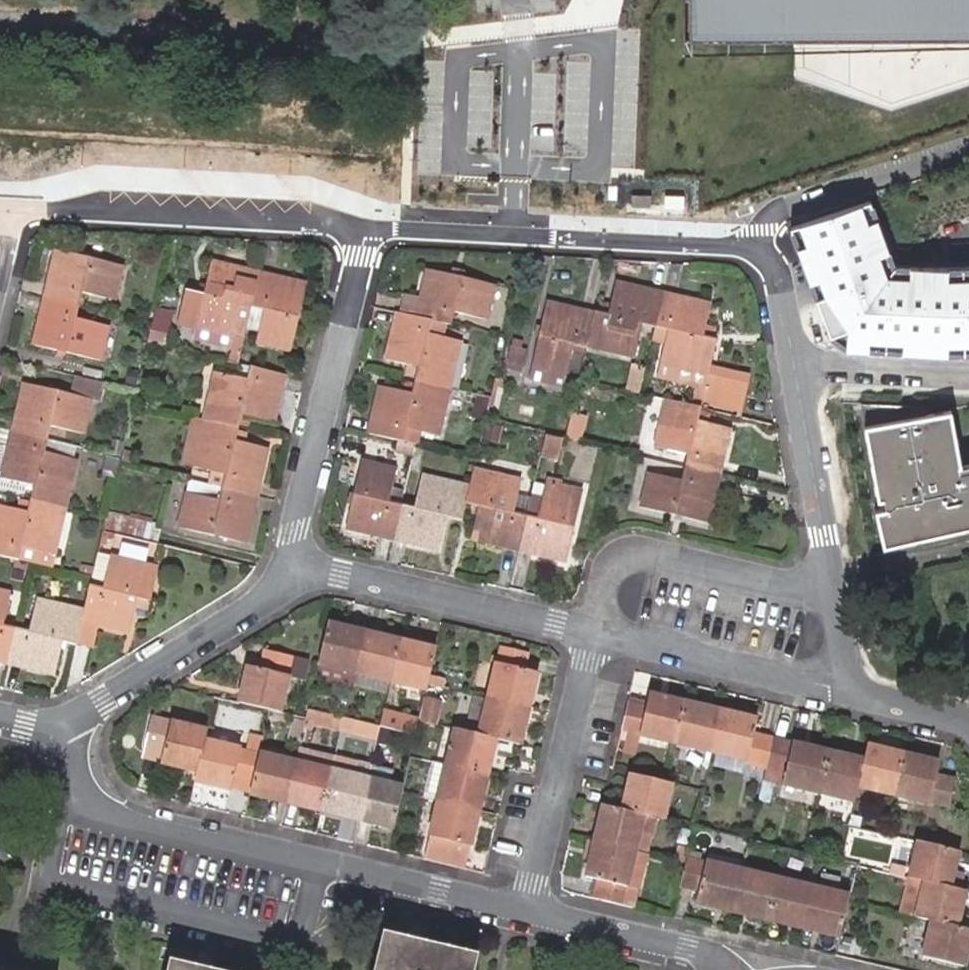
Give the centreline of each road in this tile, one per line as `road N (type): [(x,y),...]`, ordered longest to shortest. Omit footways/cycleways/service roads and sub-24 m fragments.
road 1 (residential): [(524,910),(137,828),(79,794),(60,728)]
road 2 (residential): [(794,363),(771,264),(747,245),(366,222)]
road 3 (residential): [(366,222),(13,207)]
road 4 (residential): [(295,566),(366,222)]
road 5 (residential): [(295,566),(593,634)]
road 6 (residential): [(835,597),(631,557),(609,576),(593,634)]
road 7 (residential): [(60,728),(253,607),(295,566)]
road 8 (residential): [(593,634),(524,910)]
road 9 (residential): [(593,634),(854,688)]
road 10 (residential): [(835,597),(794,363)]
road 11 (residential): [(717,969),(688,947),(524,910)]
road 12 (residential): [(794,363),(968,371)]
road 13 (residential): [(854,688),(897,710),(968,730)]

